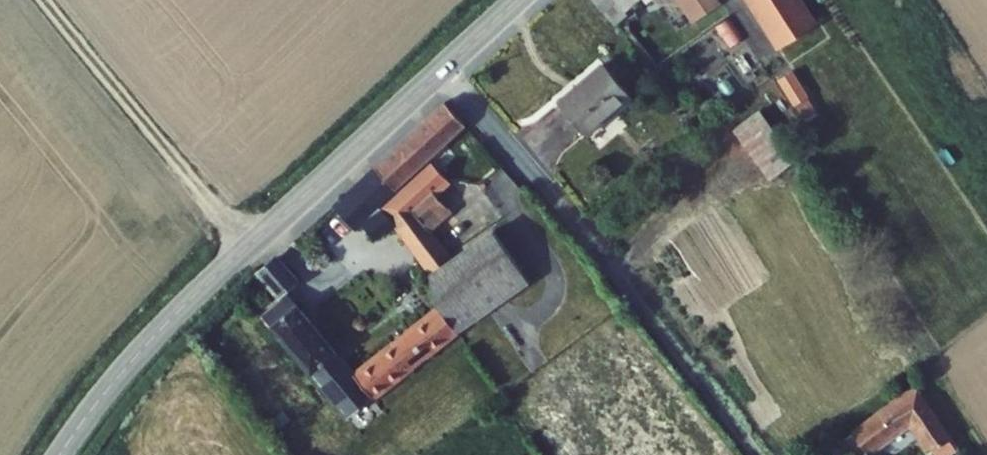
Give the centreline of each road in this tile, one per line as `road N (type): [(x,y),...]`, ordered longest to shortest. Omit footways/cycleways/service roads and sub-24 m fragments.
road 1 (tertiary): [(441,68),(149,342),(61,454)]
road 2 (unclassified): [(441,68),(757,454)]
road 3 (track): [(49,0),(248,249)]

